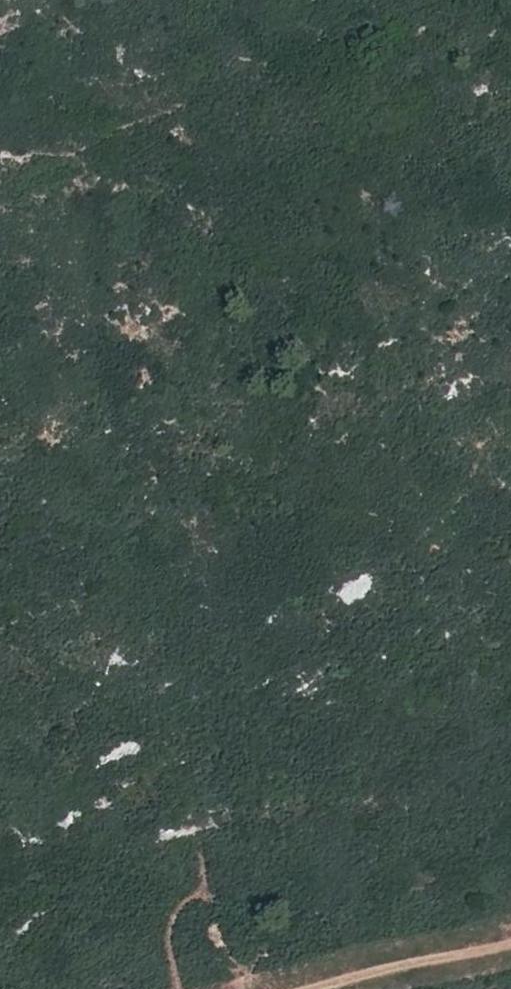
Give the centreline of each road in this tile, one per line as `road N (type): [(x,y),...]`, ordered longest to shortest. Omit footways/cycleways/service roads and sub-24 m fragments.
road 1 (track): [(323,988),(510,941)]

